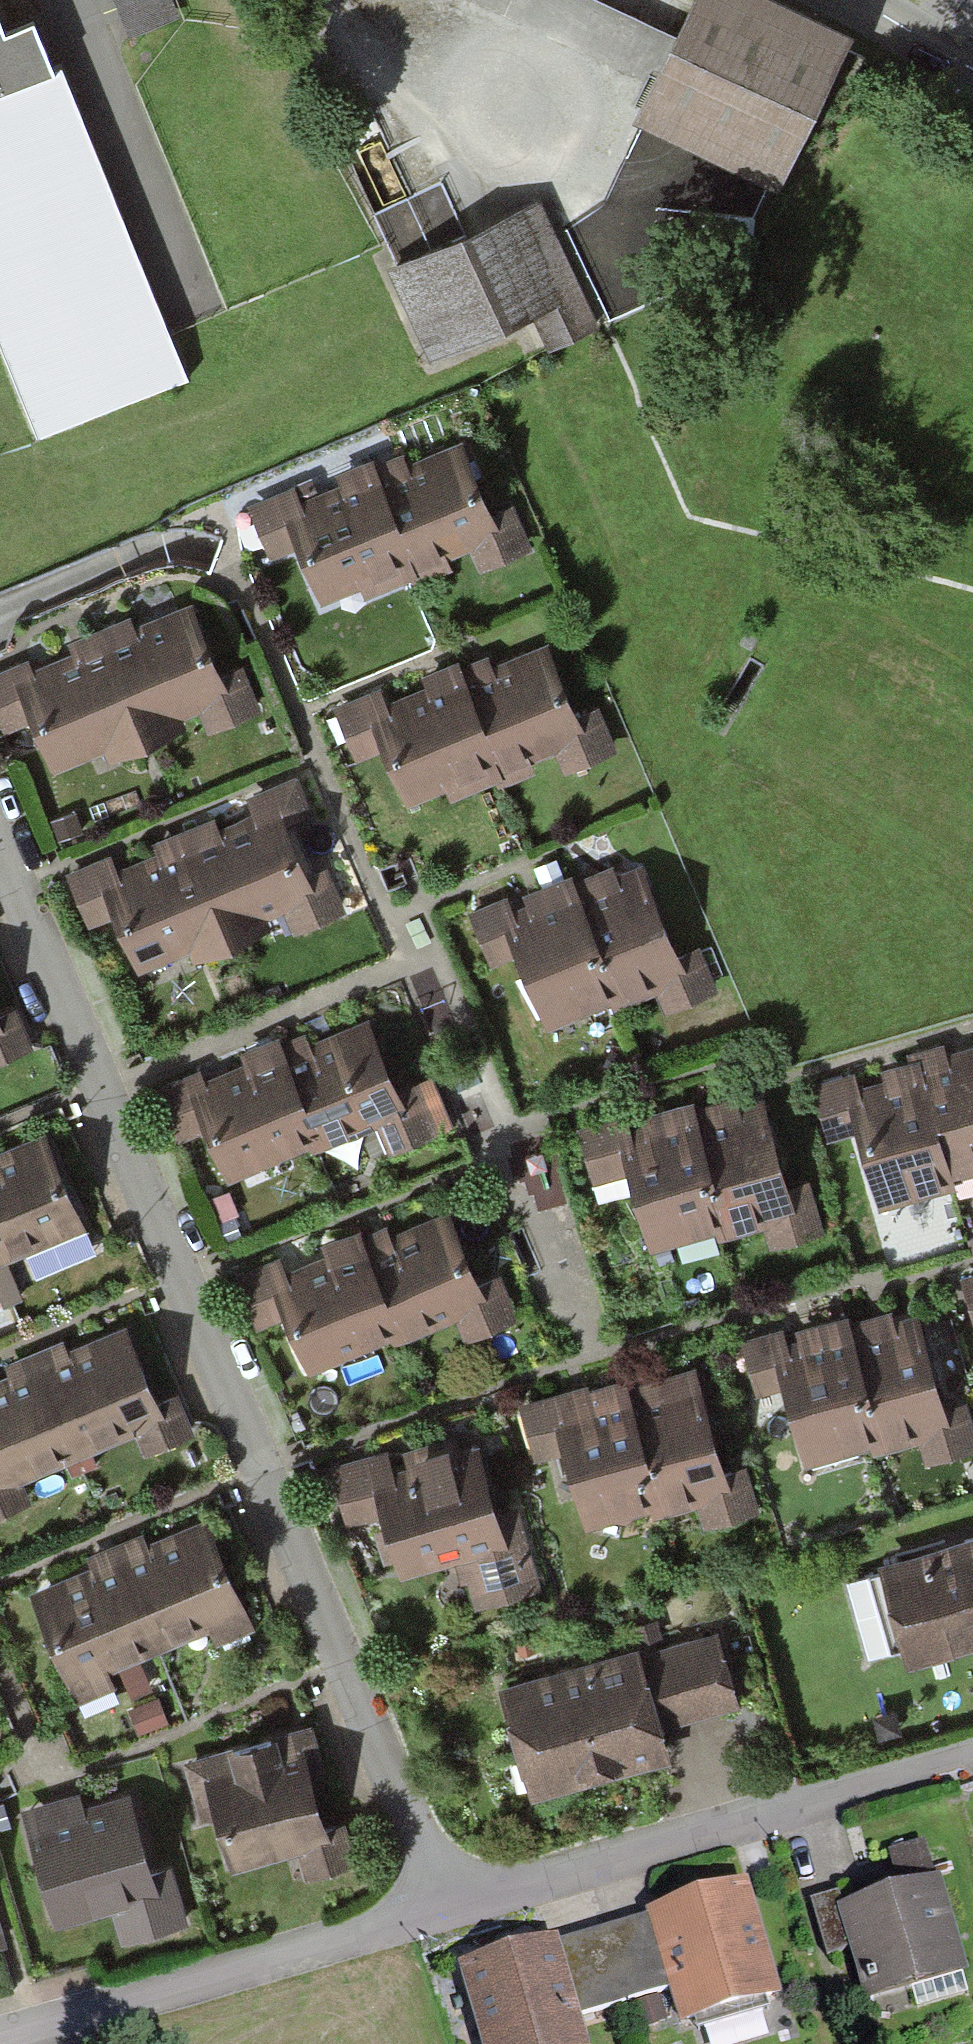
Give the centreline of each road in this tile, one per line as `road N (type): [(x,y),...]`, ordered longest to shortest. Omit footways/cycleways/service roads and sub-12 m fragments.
road 1 (residential): [(434,1908),(0,852)]
road 2 (residential): [(972,1752),(434,1908)]
road 3 (residential): [(434,1908),(0,2033)]
road 4 (tertiary): [(860,0),(972,65)]

